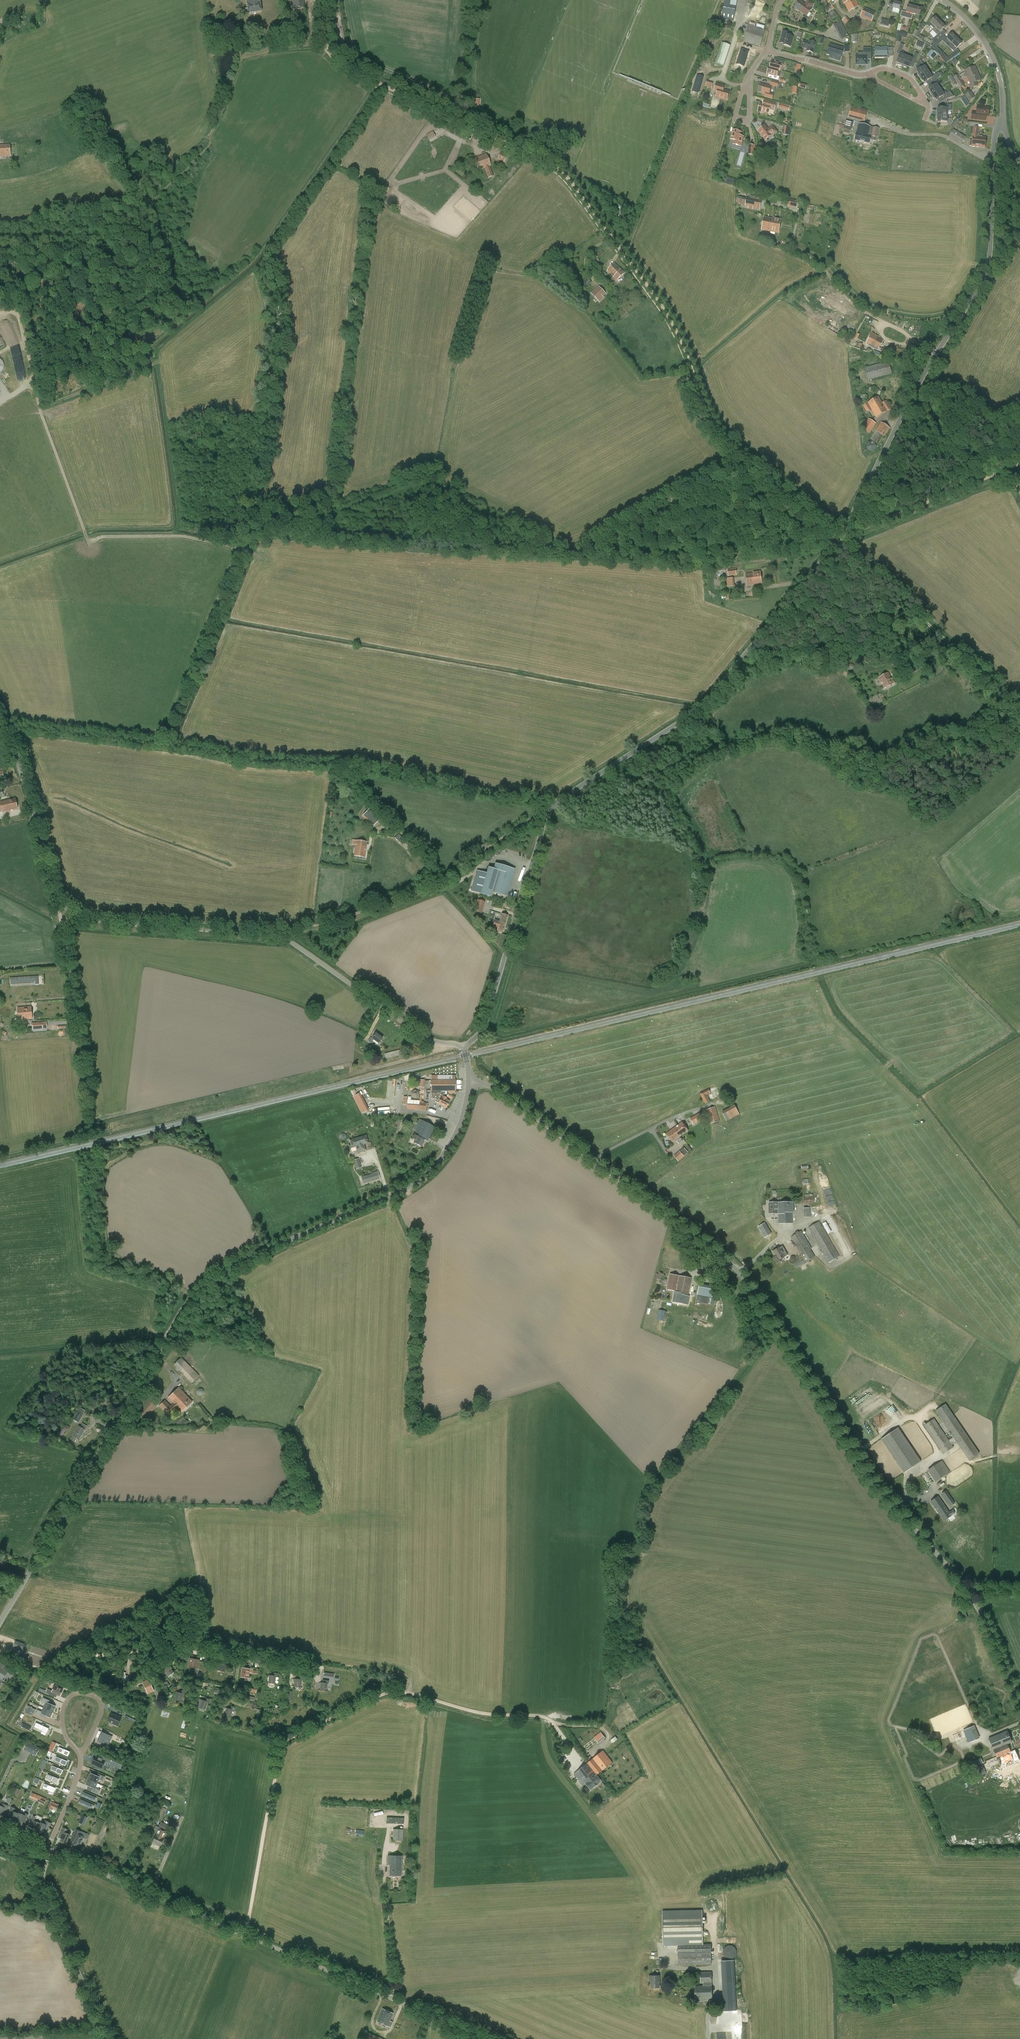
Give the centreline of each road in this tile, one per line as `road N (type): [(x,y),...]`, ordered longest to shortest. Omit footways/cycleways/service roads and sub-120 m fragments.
road 1 (tertiary): [(464,1047),(484,1031),(550,806),(699,707),(838,541),(916,388),(986,277),(1003,106)]
road 2 (track): [(838,541),(718,429),(658,300),(561,171),(347,66),(327,46),(321,16)]
road 3 (tertiary): [(0,1622),(186,1304),(209,1282),(418,1180),(453,1141),(472,1081)]
road 4 (unclassified): [(963,1586),(882,1488),(738,1269),(498,1089),(472,1081)]
road 5 (unclassified): [(464,1047),(427,1039),(273,930),(62,911),(0,723)]
road 6 (tertiary): [(485,2038),(51,1851)]
road 7 (track): [(550,806),(424,891),(347,921),(282,934)]
road 8 (track): [(838,541),(1019,708)]
road 9 (unclassified): [(108,2038),(44,1892),(51,1851)]
road 10 (track): [(838,541),(1019,463)]
road 11 (unclassified): [(1019,1706),(963,1586)]
road 12 (tertiary): [(1003,106),(990,50),(946,0)]
road 13 (residential): [(871,74),(885,68),(909,77),(923,101),(874,79)]

